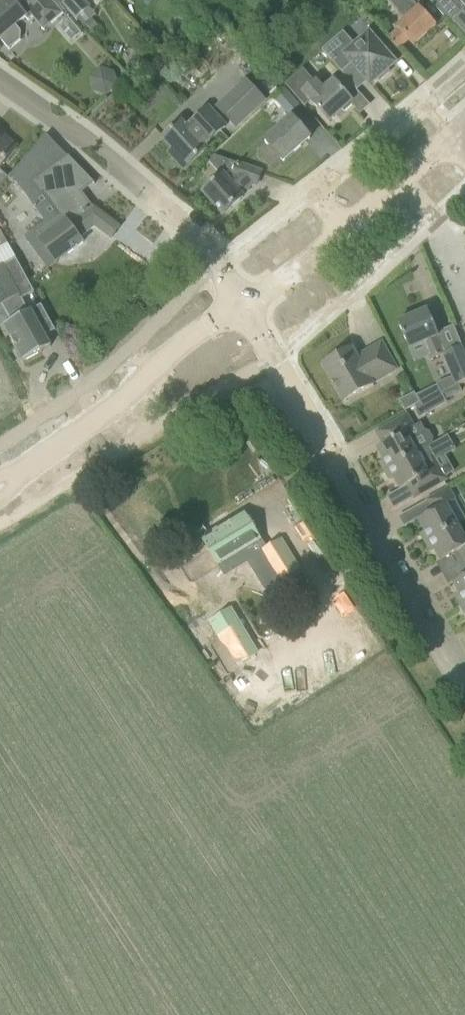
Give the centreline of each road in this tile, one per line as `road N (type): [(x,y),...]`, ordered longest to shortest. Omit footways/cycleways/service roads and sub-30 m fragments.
road 1 (residential): [(244,305),(449,666),(464,681)]
road 2 (residential): [(0,86),(99,147),(168,206),(244,305)]
road 3 (tertiary): [(0,487),(244,305)]
road 4 (residential): [(464,77),(320,192),(346,226)]
road 5 (tertiary): [(346,226),(452,135)]
road 6 (tertiary): [(244,305),(346,226)]

